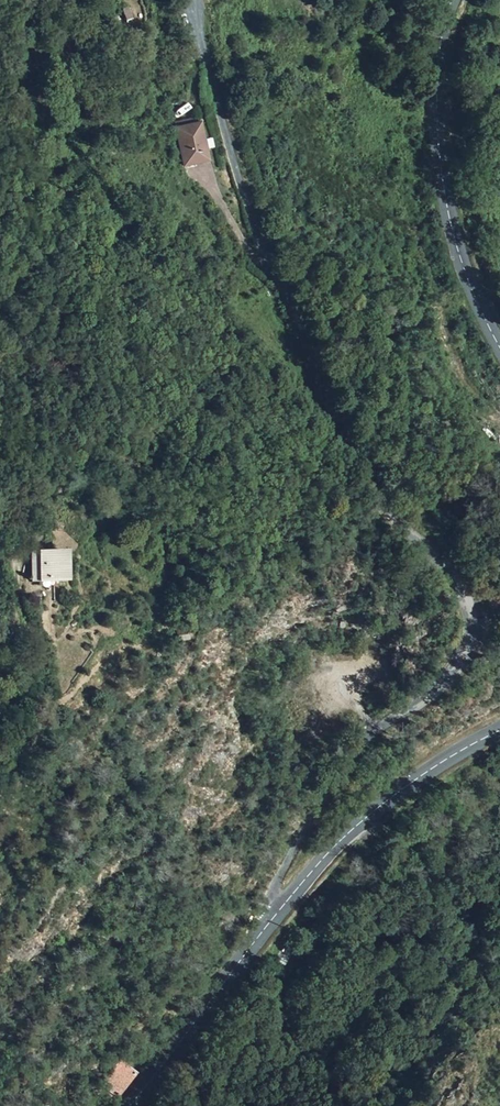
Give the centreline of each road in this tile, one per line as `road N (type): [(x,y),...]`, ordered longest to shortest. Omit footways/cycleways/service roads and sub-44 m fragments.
road 1 (unclassified): [(275,915),(277,881),(341,767),(370,733),(440,688),(473,642),(474,622),(468,593),(445,562),(373,497),(328,404),(230,159),(197,13)]
road 2 (secondary): [(451,0),(440,42),(438,148),(453,239),(499,348)]
road 3 (secondary): [(499,729),(368,817),(275,915)]
road 4 (secondary): [(275,915),(130,1105)]

